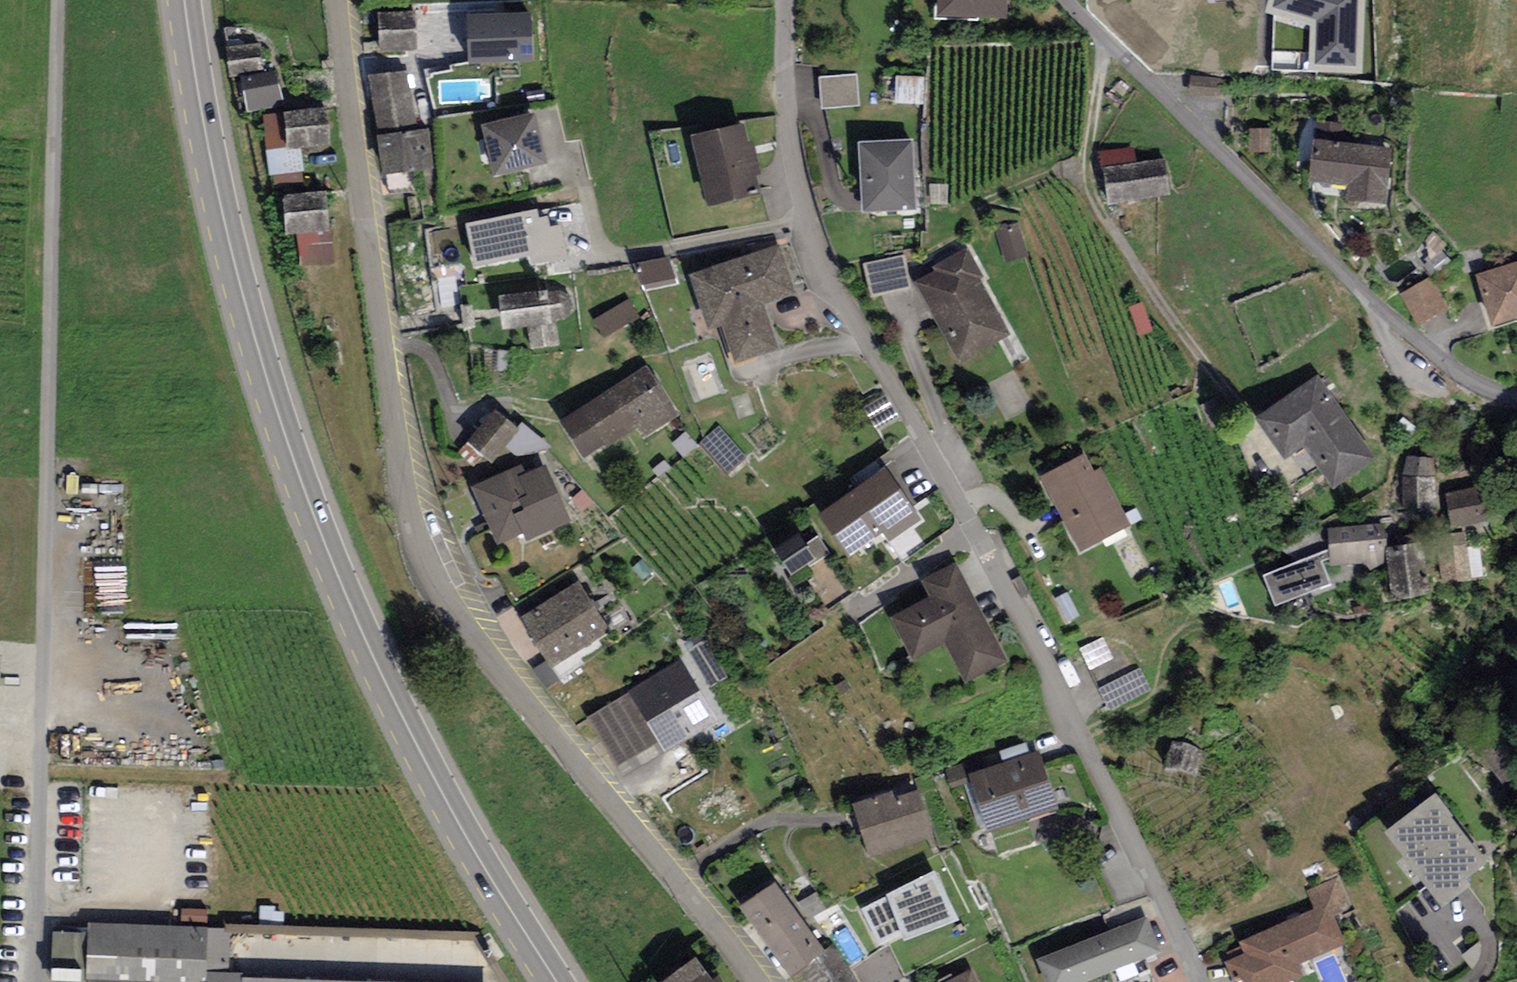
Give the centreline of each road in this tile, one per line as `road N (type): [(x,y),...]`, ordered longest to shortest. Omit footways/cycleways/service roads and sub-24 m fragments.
road 1 (residential): [(754,981),(674,875),(507,683),(424,562),(395,438),(337,0)]
road 2 (residential): [(781,0),(786,127),(804,222),(1044,658),(1199,981)]
road 3 (secondary): [(185,0),(242,285),(300,475),(375,658),(556,981)]
road 4 (track): [(30,981),(58,0)]
road 5 (residential): [(1067,0),(1428,350),(1471,383),(1516,400)]

